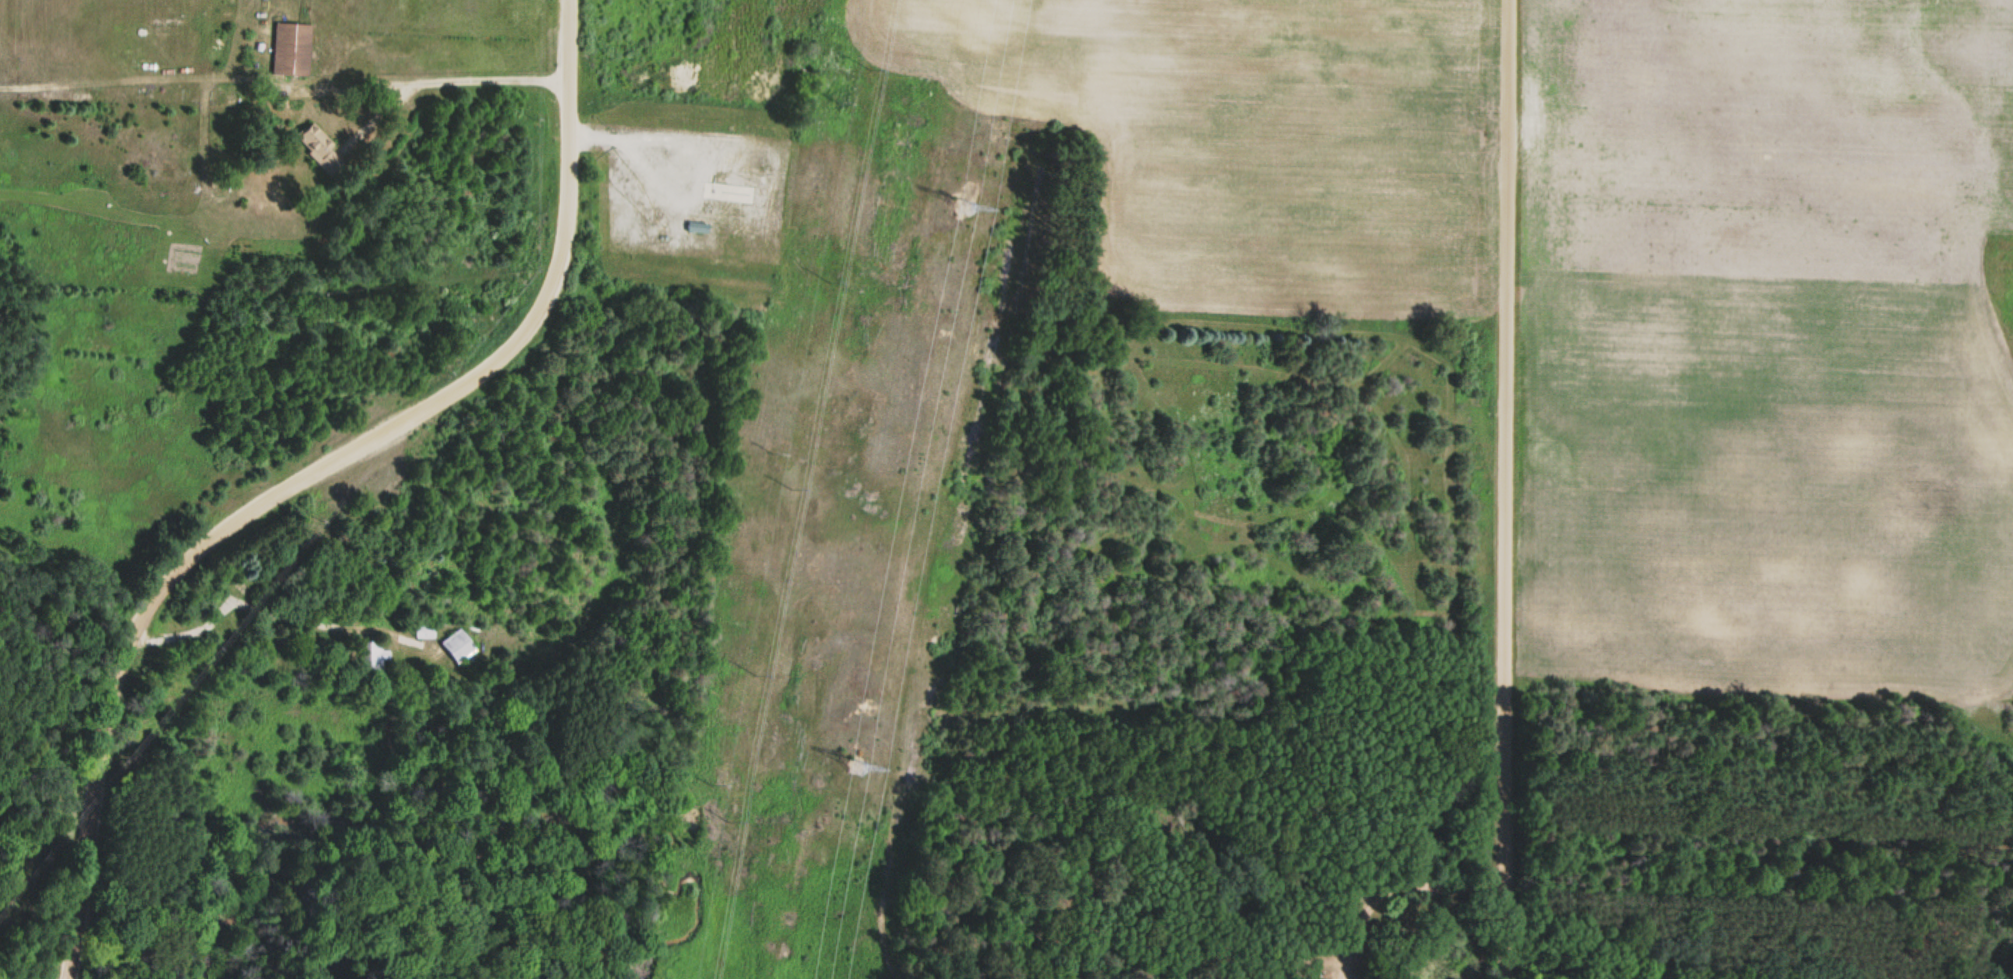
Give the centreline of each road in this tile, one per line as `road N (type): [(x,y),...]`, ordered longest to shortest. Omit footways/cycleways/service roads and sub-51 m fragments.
road 1 (residential): [(65,978),(89,739),(129,626),(173,567),(230,521),(456,388),(509,347),(541,302),(566,216),(566,0)]
road 2 (residential): [(1493,978),(1506,0)]

